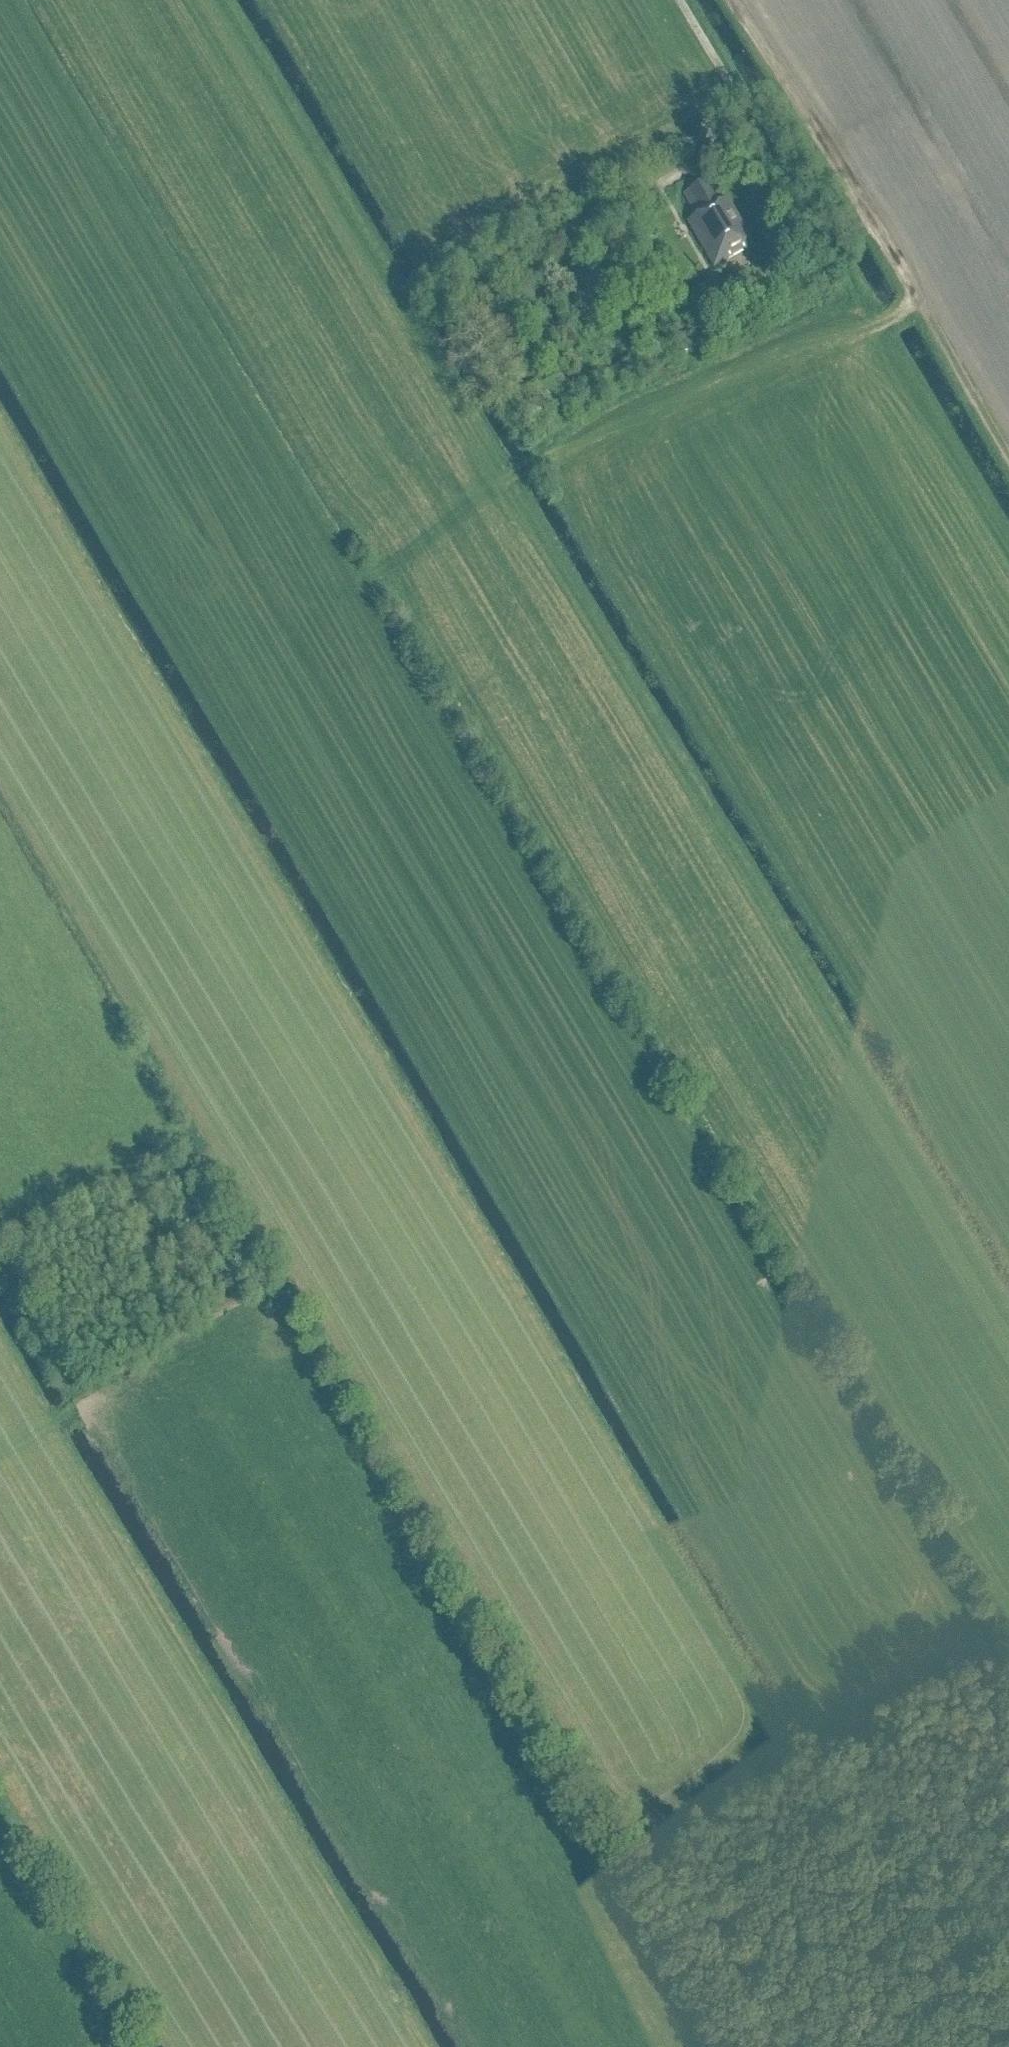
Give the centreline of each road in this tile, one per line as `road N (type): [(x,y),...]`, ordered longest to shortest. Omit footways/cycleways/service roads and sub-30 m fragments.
road 1 (track): [(682,0),(777,159)]

